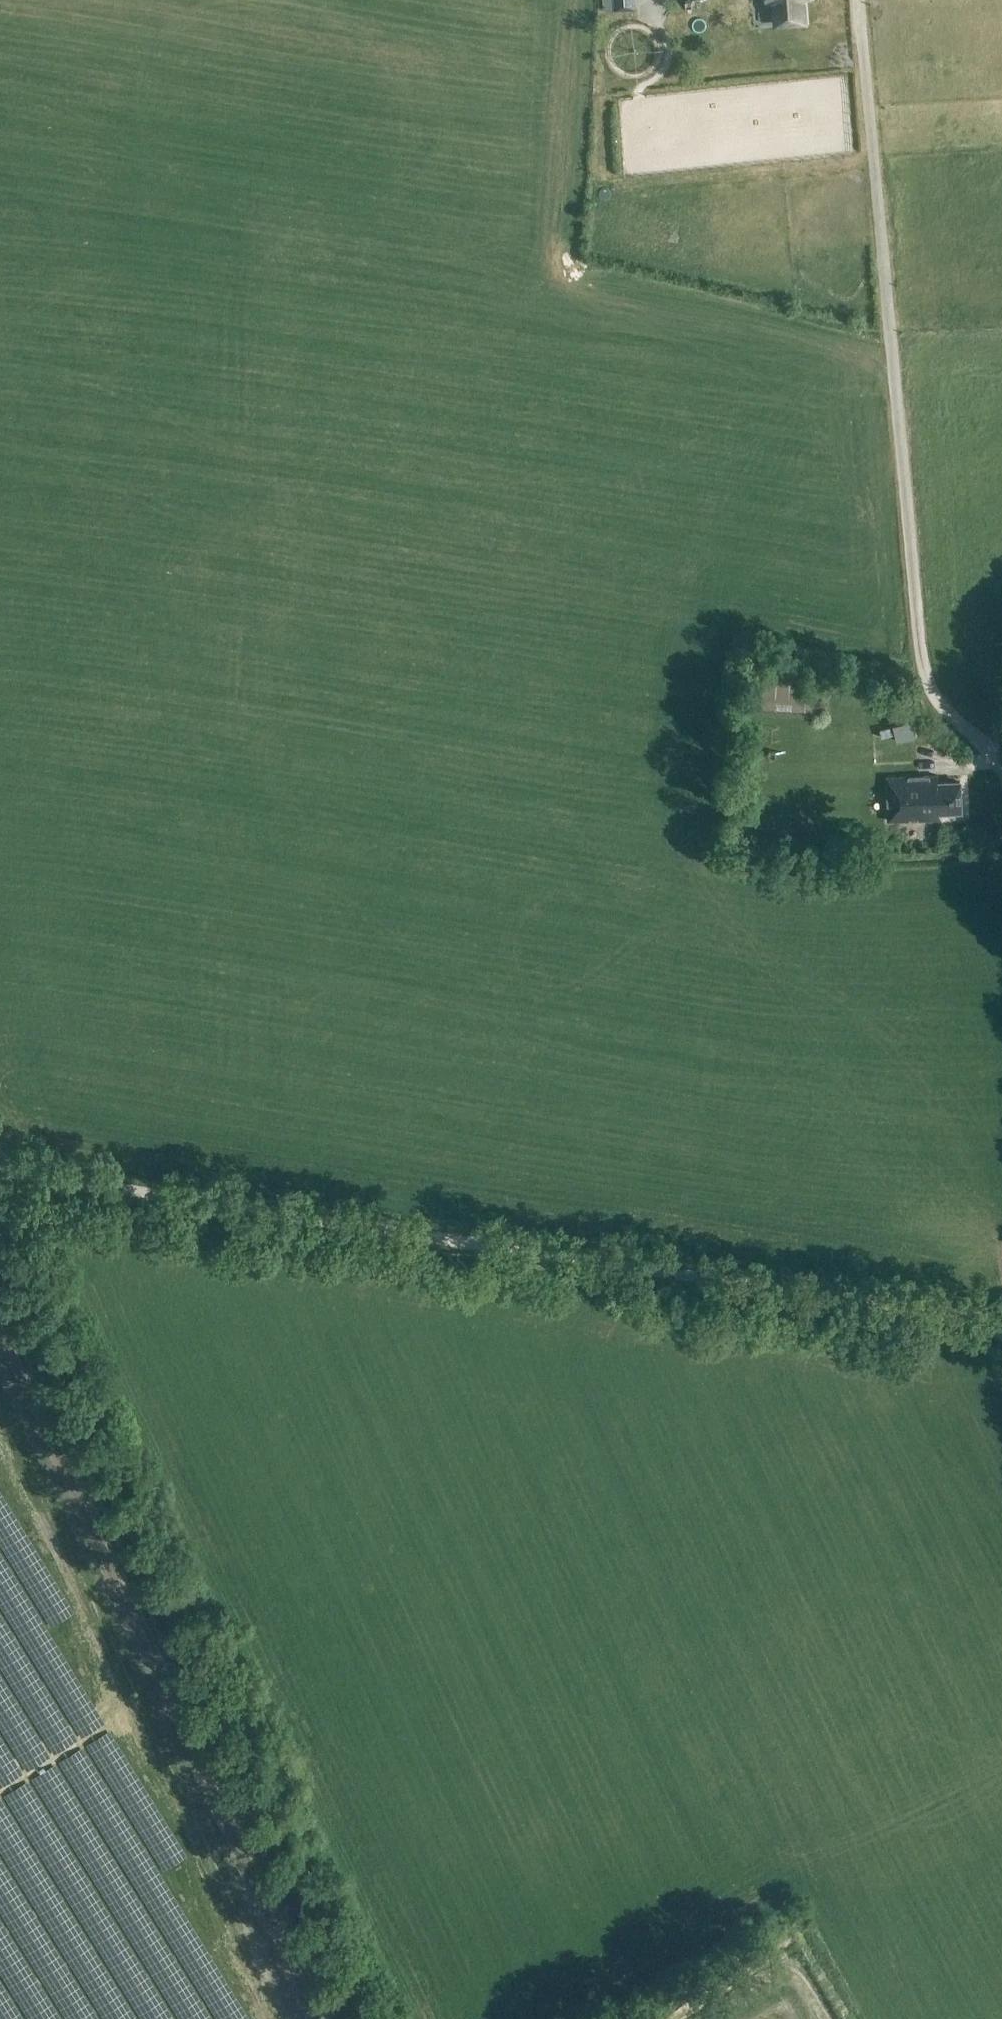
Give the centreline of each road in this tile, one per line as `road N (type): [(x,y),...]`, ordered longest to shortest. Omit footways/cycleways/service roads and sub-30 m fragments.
road 1 (unclassified): [(1001,1328),(0,1172)]
road 2 (unclassified): [(1001,768),(943,709),(924,664),(858,0)]

